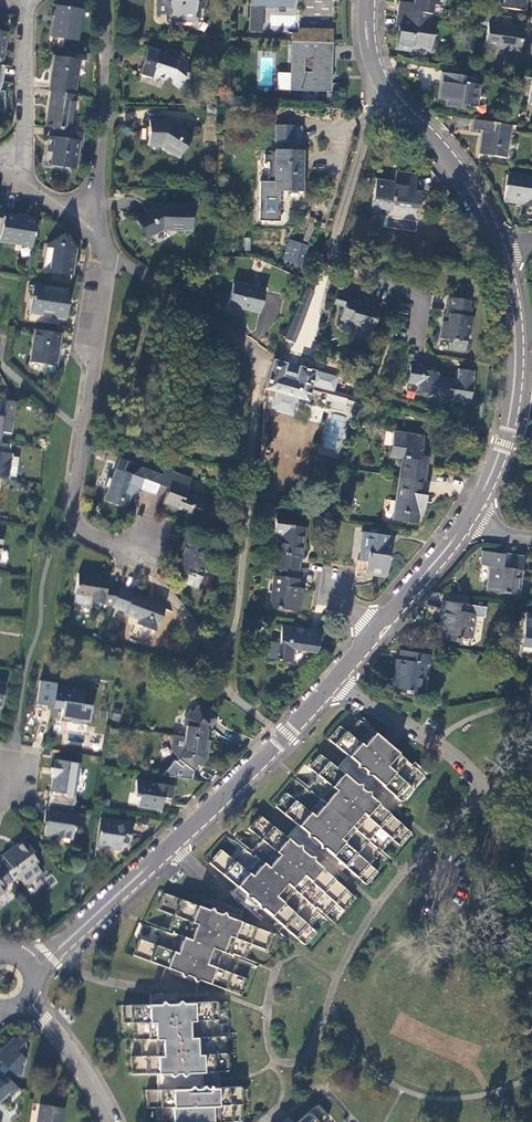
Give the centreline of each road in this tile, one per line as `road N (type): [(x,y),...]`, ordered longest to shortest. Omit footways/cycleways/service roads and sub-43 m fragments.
road 1 (residential): [(73,207),(107,254),(75,516),(105,543),(140,552)]
road 2 (residential): [(72,937),(333,683)]
road 3 (residential): [(381,84),(334,253),(417,299),(412,336)]
road 4 (unclassified): [(333,683),(469,769),(511,854),(531,877)]
road 5 (residential): [(471,514),(506,436),(514,389),(515,330),(499,247)]
road 6 (residential): [(499,247),(457,170),(381,84)]
road 7 (residential): [(19,178),(25,0)]
road 8 (residential): [(378,634),(471,514)]
road 9 (residential): [(108,1121),(59,1035),(28,1000)]

